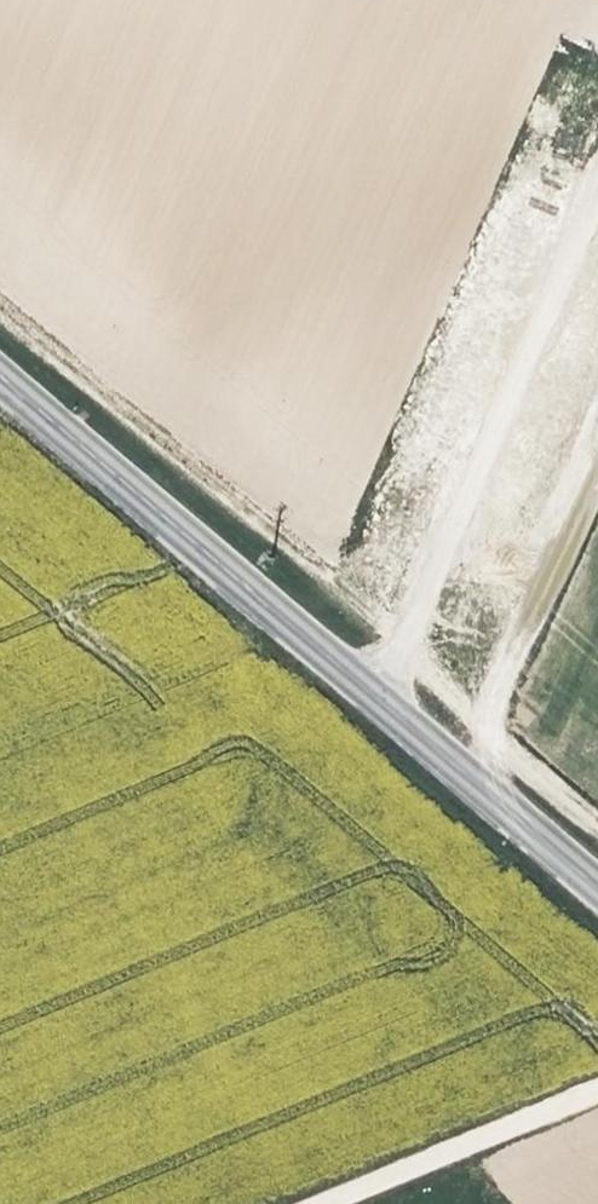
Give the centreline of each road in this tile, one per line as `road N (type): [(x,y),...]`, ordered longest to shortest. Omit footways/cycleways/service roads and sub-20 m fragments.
road 1 (track): [(597,820),(0,297)]
road 2 (tertiary): [(0,376),(597,889)]
road 3 (track): [(597,479),(493,729)]

